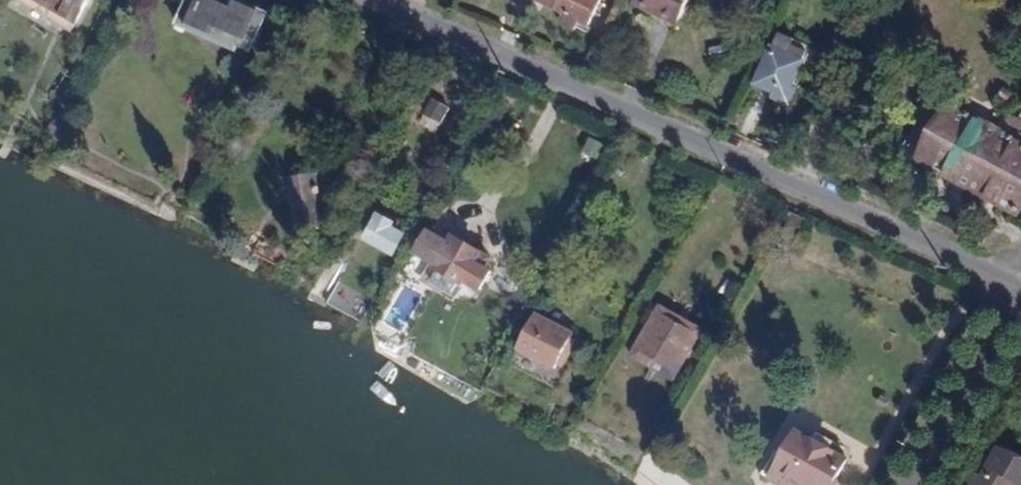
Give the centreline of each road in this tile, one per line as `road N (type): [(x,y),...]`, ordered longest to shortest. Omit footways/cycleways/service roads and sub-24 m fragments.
road 1 (residential): [(1020,289),(379,0)]
road 2 (residential): [(912,484),(1020,296)]

